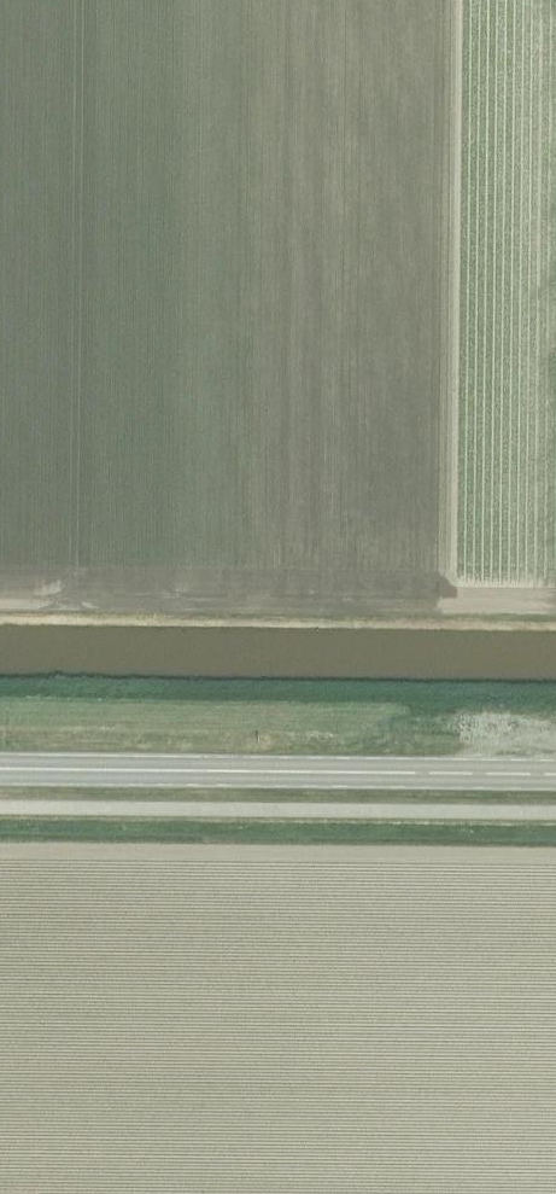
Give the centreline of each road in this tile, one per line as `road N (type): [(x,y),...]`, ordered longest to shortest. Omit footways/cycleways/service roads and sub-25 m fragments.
road 1 (secondary): [(0,770),(555,775)]

